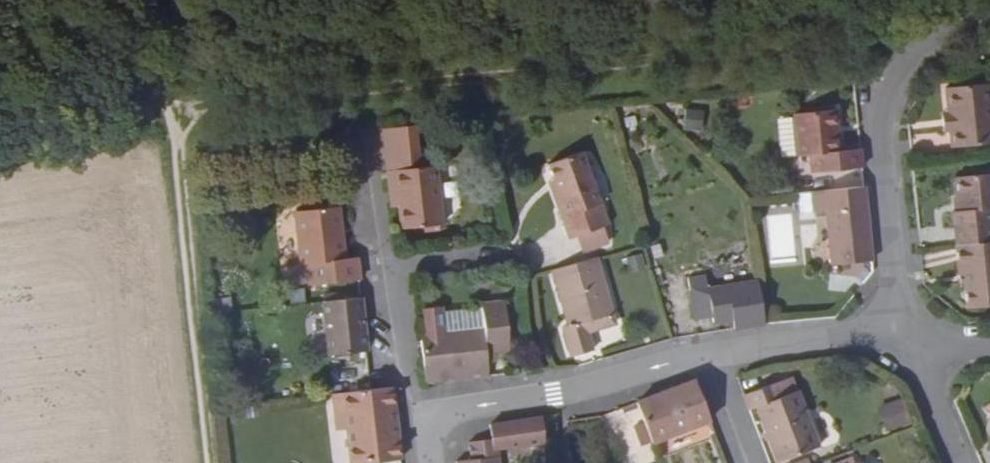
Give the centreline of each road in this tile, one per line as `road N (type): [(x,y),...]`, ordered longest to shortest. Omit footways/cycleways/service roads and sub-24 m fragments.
road 1 (residential): [(419,416),(710,351),(904,340)]
road 2 (residential): [(989,8),(911,50),(874,119),(883,247),(904,340)]
road 3 (residential): [(366,148),(392,351),(419,416)]
road 4 (residential): [(904,340),(938,389),(966,462)]

